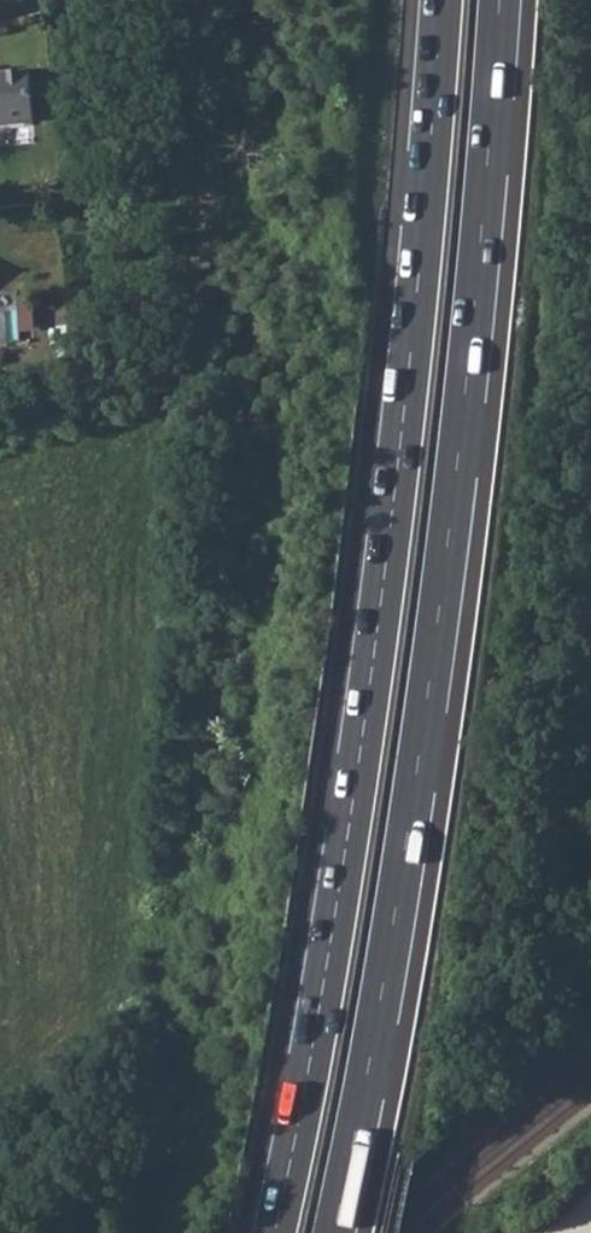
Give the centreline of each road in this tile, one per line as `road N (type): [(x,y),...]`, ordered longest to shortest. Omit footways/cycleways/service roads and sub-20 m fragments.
road 1 (motorway): [(442,0),(372,674),(277,1232)]
road 2 (motorway): [(337,1232),(440,608),(500,0)]

